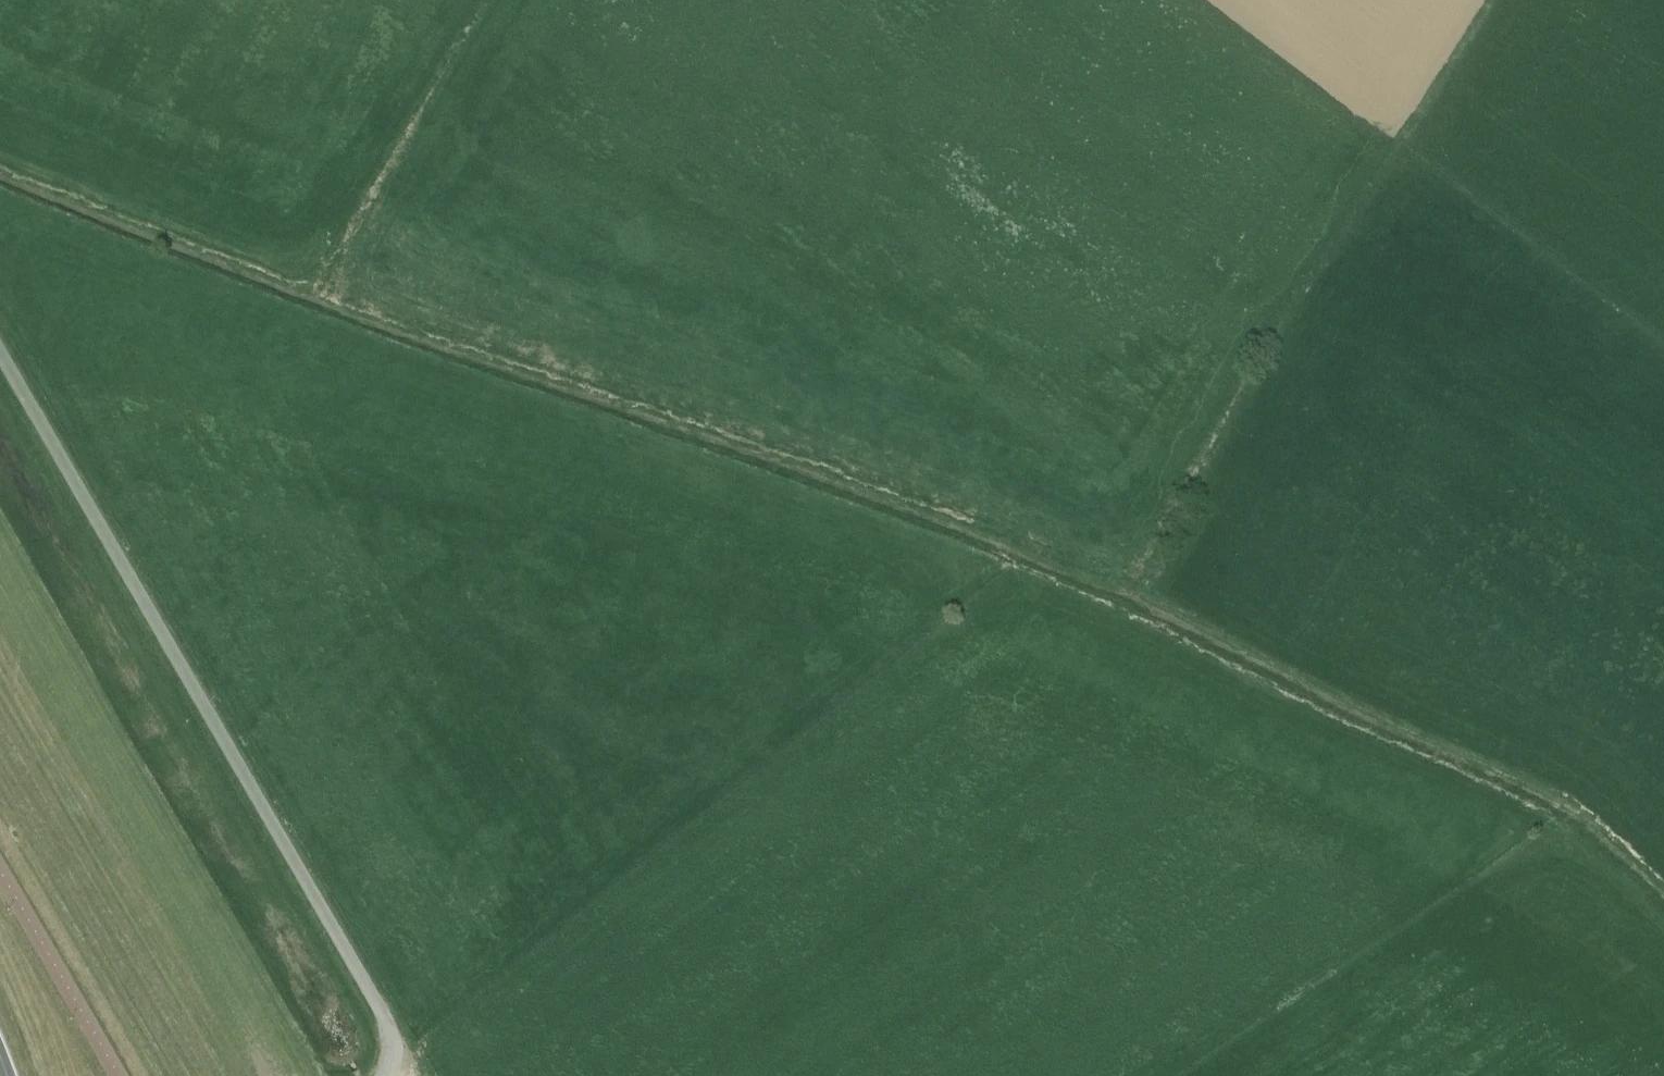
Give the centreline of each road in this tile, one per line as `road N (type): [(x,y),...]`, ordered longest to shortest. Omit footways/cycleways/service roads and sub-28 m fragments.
road 1 (unclassified): [(385,1075),(393,1061),(387,1025),(0,353)]

